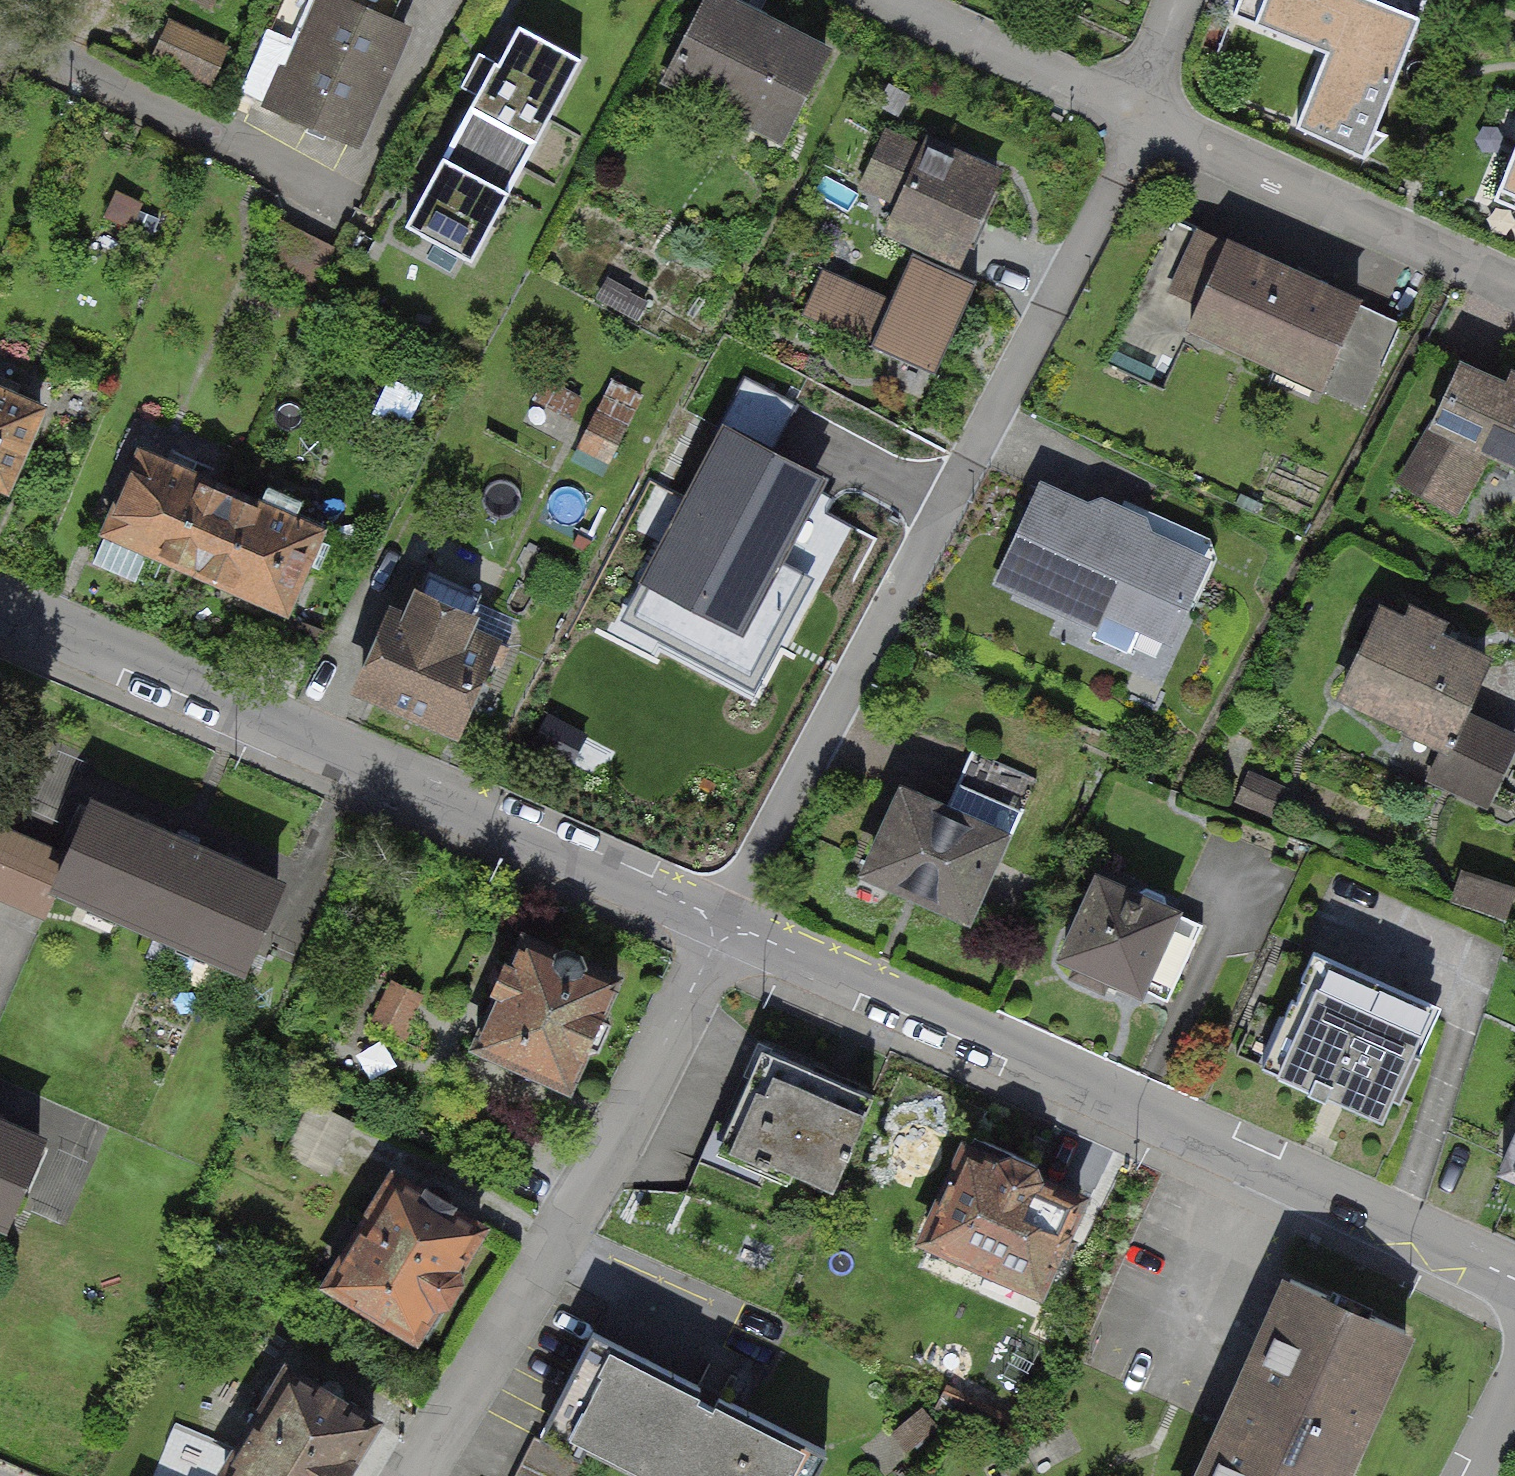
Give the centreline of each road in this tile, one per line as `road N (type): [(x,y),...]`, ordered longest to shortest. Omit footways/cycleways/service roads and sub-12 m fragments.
road 1 (residential): [(1140,126),(734,925)]
road 2 (residential): [(734,925),(1514,1284)]
road 3 (residential): [(0,608),(734,925)]
road 4 (residential): [(734,925),(420,1475)]
road 5 (residential): [(1514,278),(1140,126)]
road 6 (residential): [(0,39),(333,189)]
road 7 (residential): [(1140,126),(901,0)]
road 8 (residential): [(1186,0),(1140,126)]

